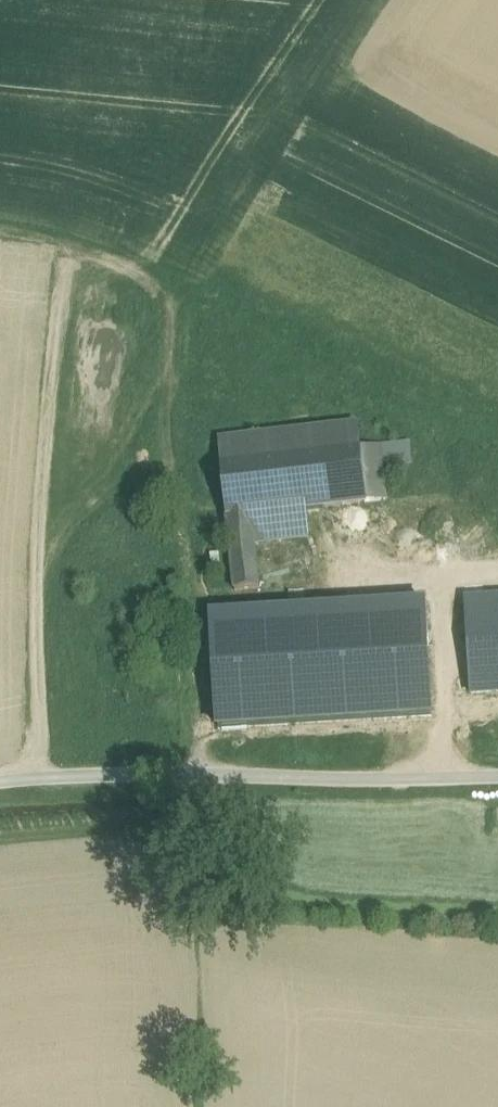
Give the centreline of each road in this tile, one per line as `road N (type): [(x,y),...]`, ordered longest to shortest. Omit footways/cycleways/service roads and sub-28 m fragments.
road 1 (tertiary): [(0,779),(190,769),(374,783),(497,778)]

